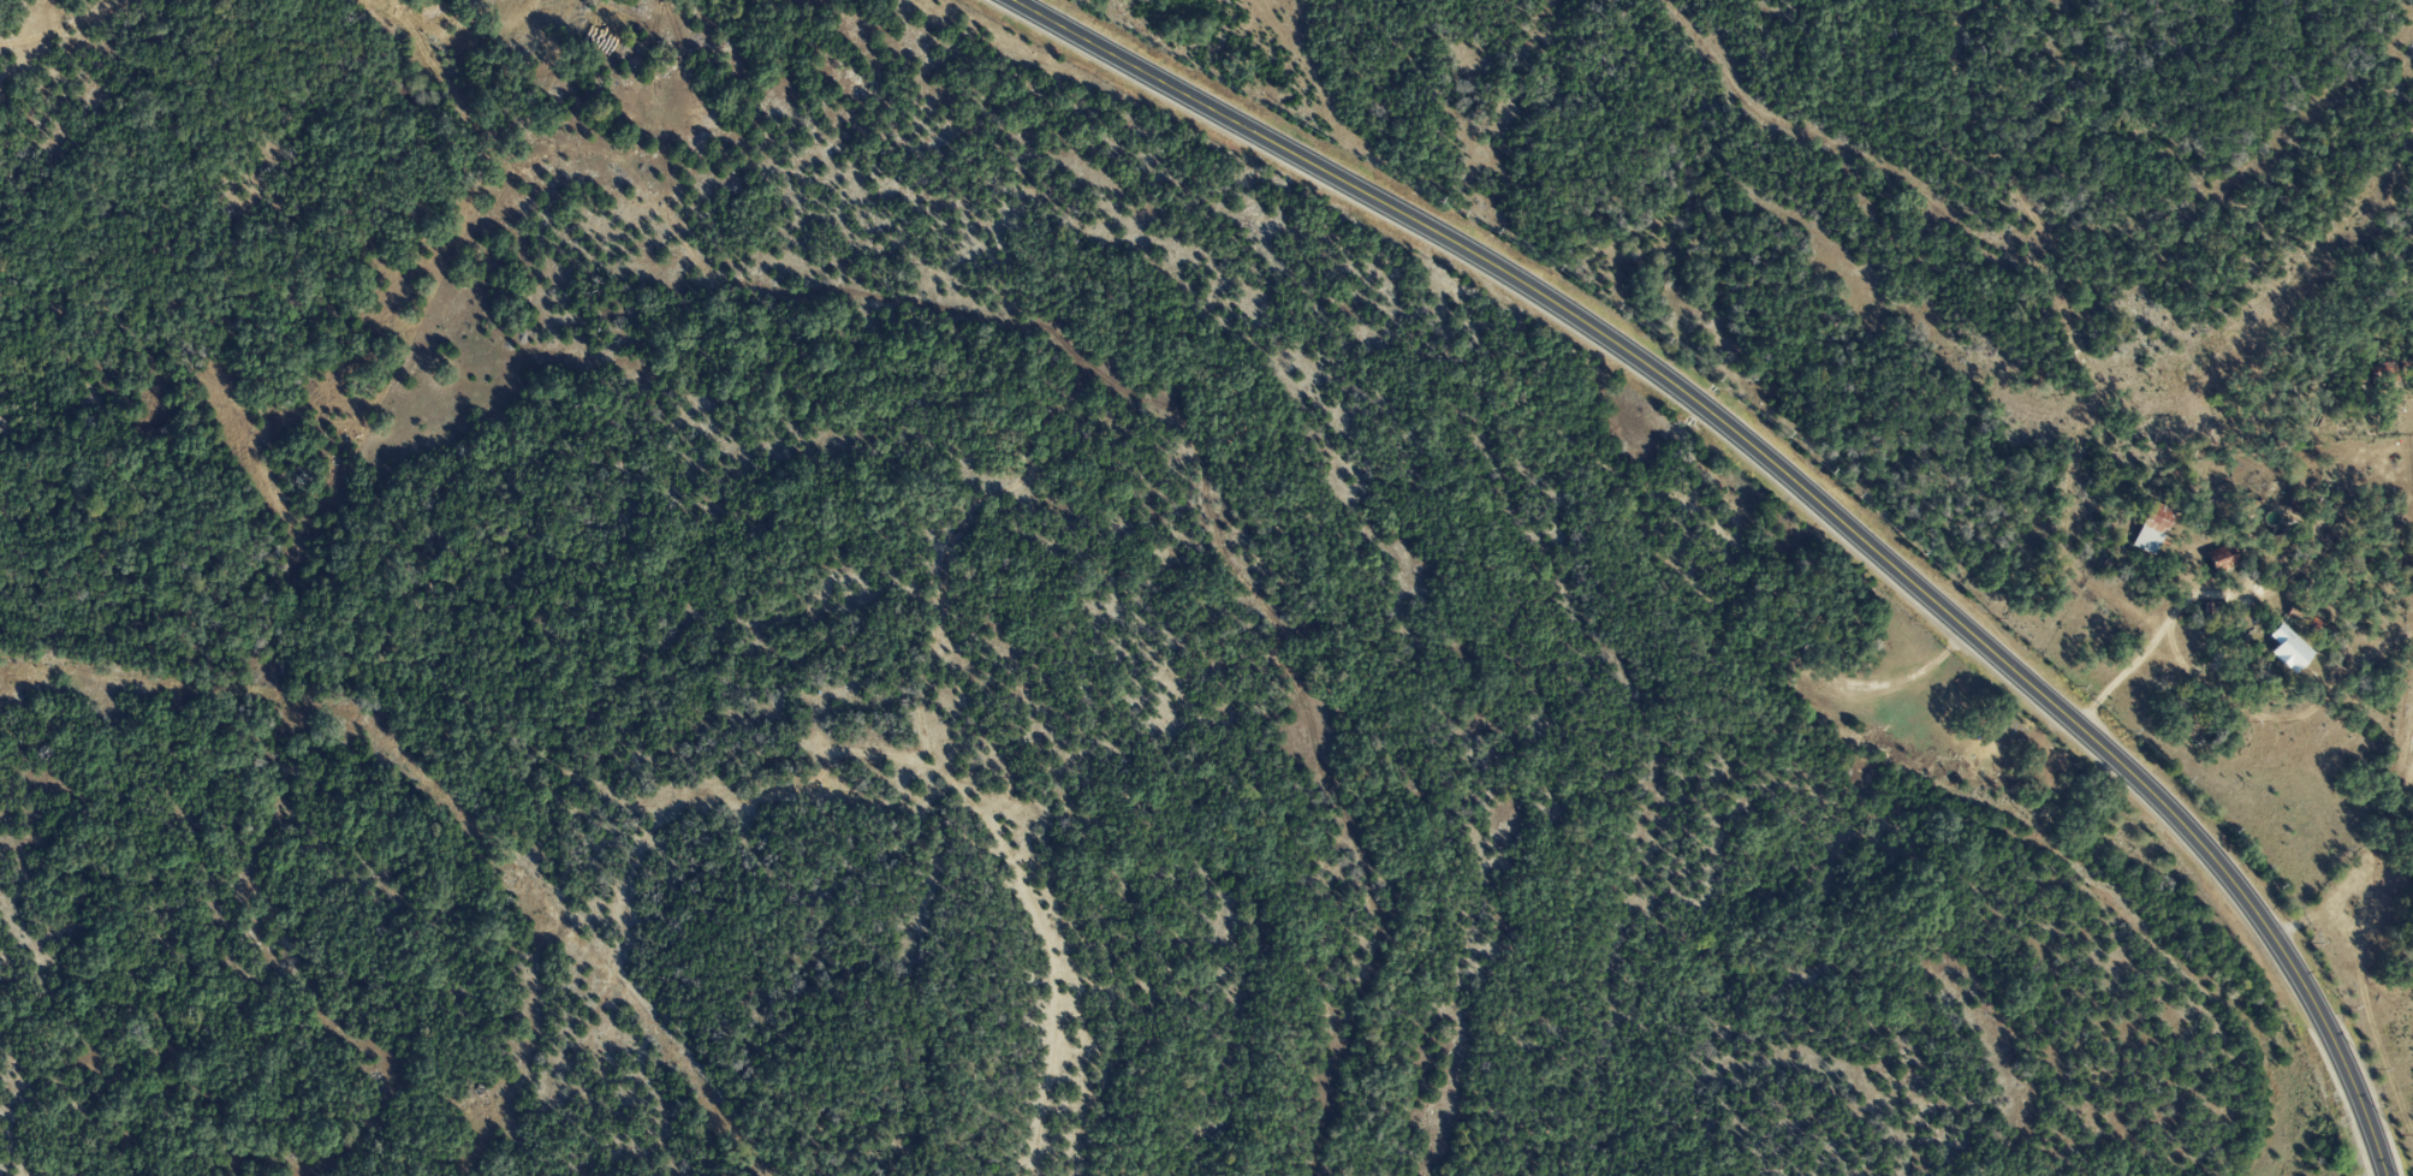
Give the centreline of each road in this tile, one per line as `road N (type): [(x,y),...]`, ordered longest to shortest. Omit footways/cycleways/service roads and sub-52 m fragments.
road 1 (secondary): [(1014,0),(1345,182),(1650,366),(1948,612),(2115,758),(2248,901),(2344,1062),(2387,1175)]

